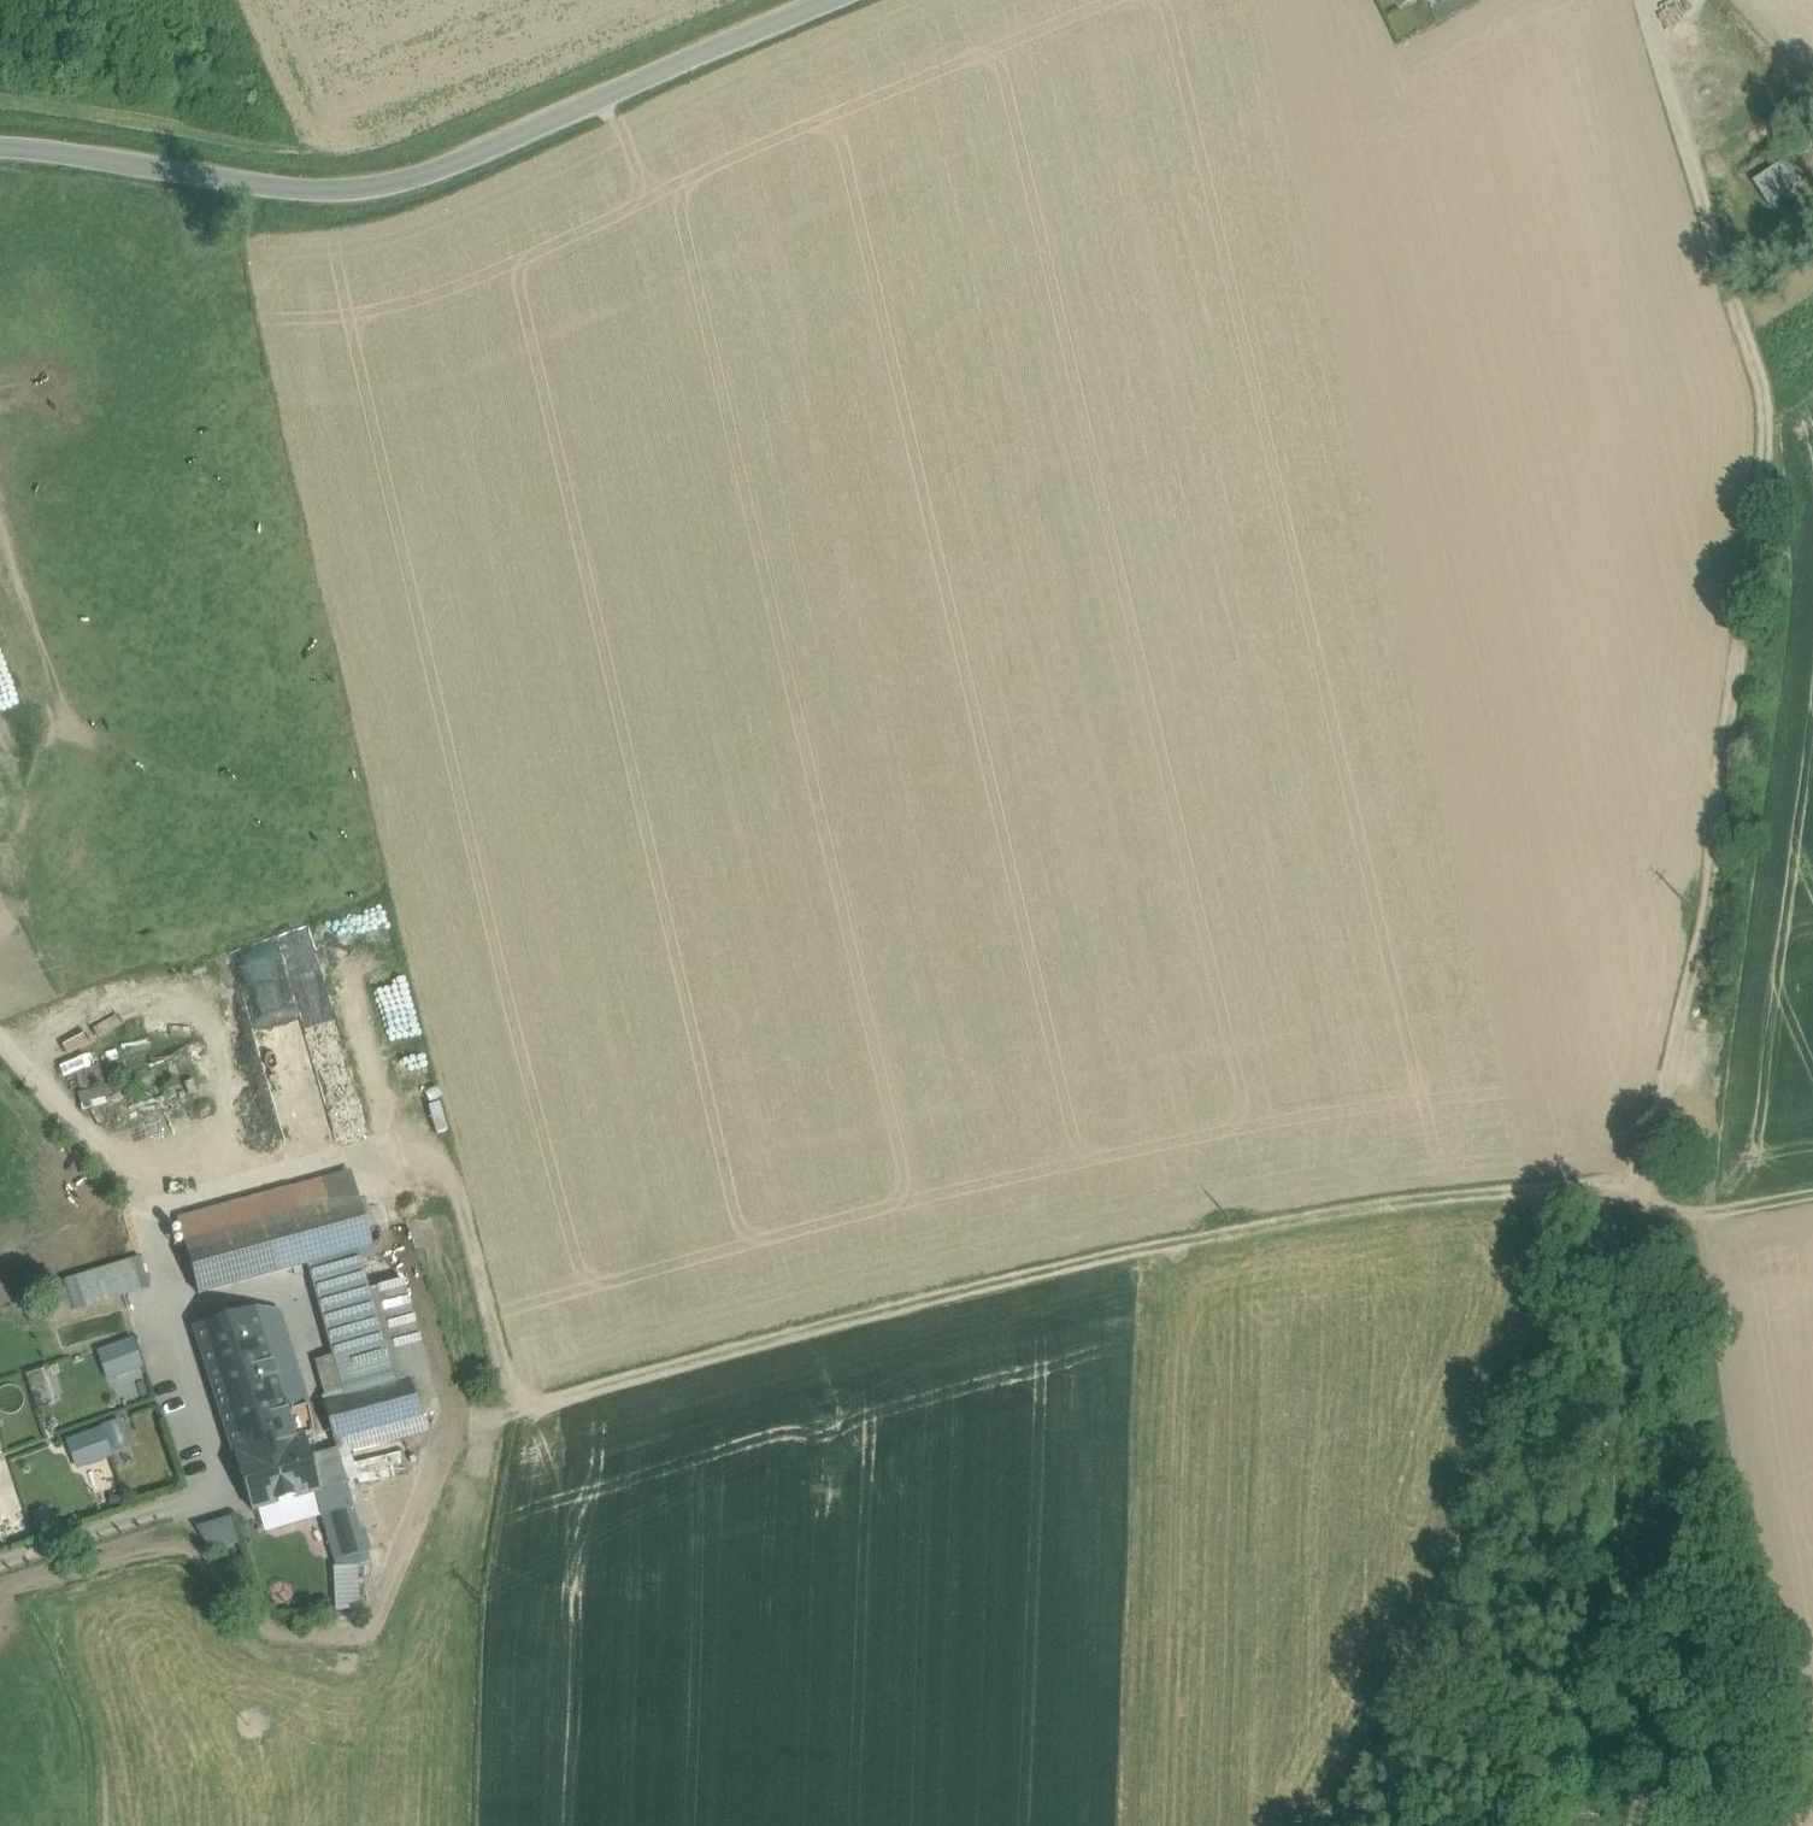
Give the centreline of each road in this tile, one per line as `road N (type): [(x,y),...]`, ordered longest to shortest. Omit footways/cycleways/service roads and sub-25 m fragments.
road 1 (tertiary): [(0,147),(340,187),(447,170),(851,0)]

